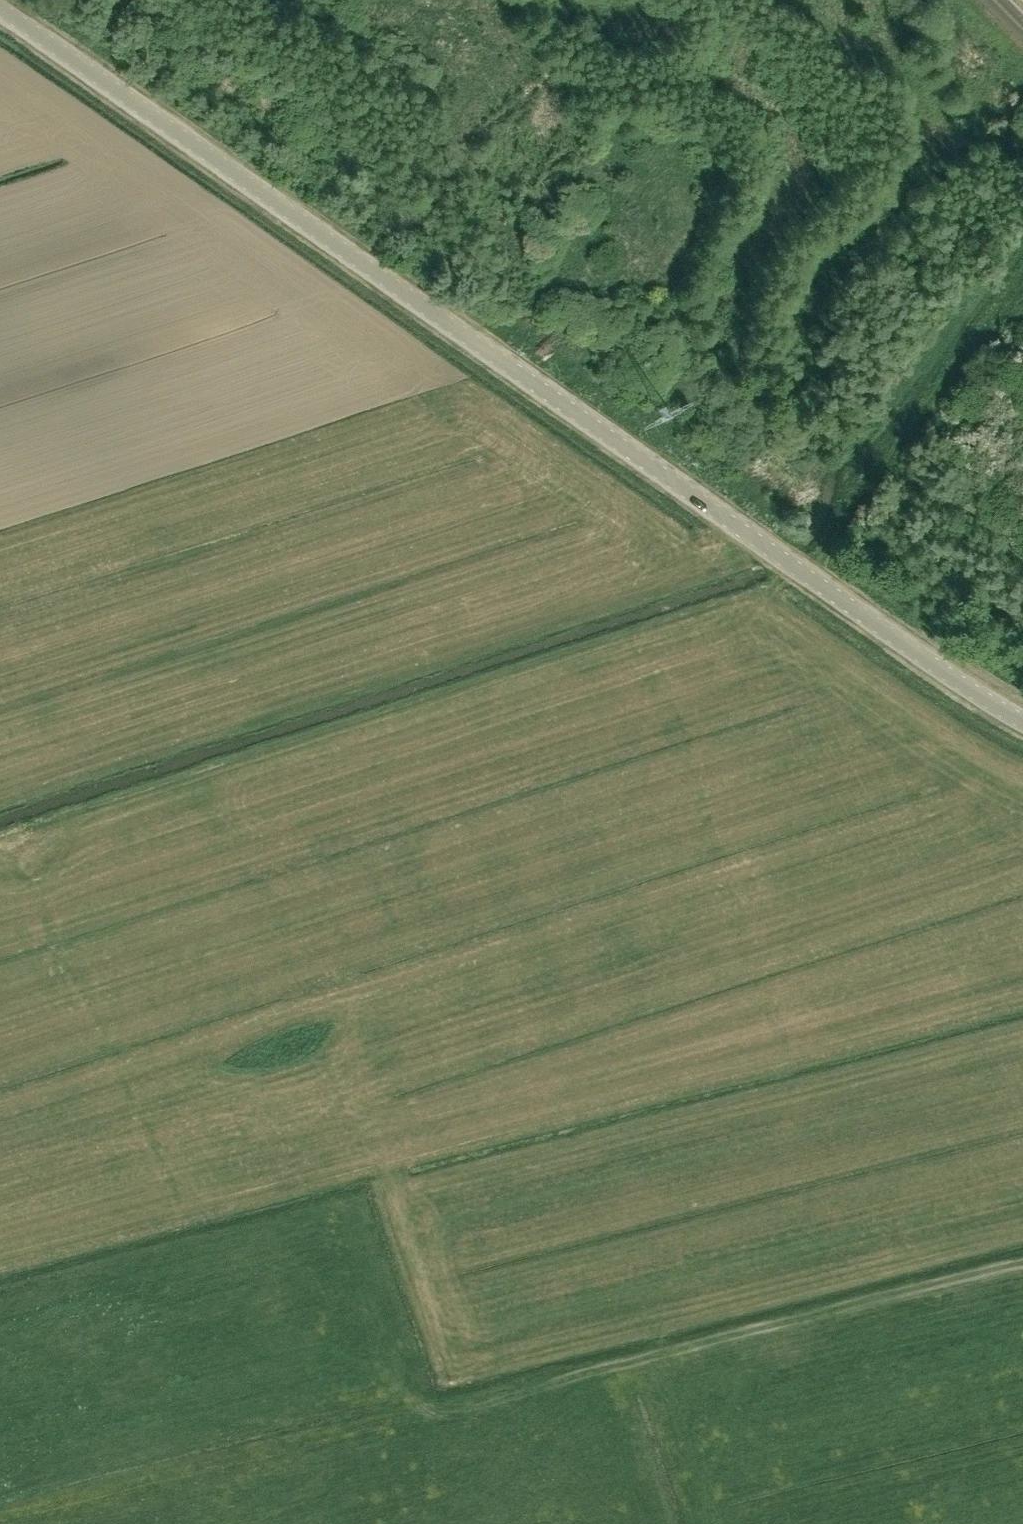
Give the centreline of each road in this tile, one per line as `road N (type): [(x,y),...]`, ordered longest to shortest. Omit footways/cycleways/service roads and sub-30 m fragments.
road 1 (tertiary): [(1022,717),(749,535),(0,10)]

